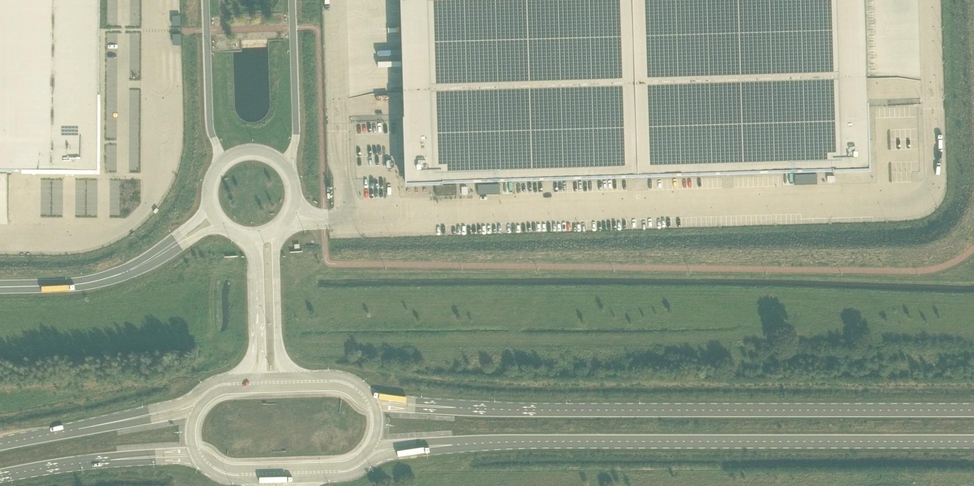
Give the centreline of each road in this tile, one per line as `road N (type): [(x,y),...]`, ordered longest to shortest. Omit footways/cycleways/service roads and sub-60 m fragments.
road 1 (primary): [(973,411),(429,406)]
road 2 (primary): [(429,447),(973,442)]
road 3 (unclassified): [(0,287),(112,278),(176,244)]
road 4 (unclassified): [(286,171),(296,145),(291,0)]
road 5 (unclassified): [(206,0),(210,122),(224,164)]
road 6 (unclassified): [(282,377),(279,231)]
road 7 (primary): [(0,477),(143,457)]
road 8 (primary): [(136,417),(0,446)]
road 9 (primary): [(308,478),(346,476),(377,459),(429,447)]

